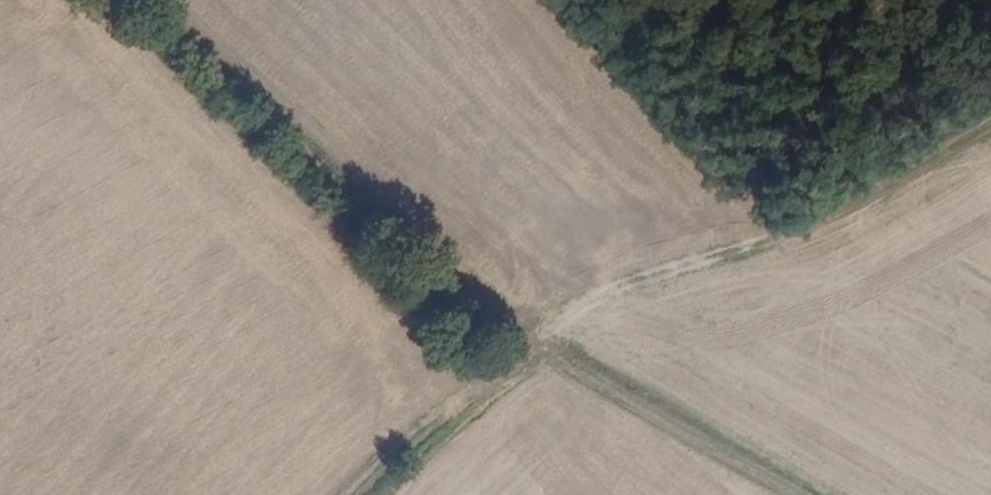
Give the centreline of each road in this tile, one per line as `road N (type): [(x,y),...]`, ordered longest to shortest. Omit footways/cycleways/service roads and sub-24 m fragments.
road 1 (track): [(138,0),(533,340),(799,494)]
road 2 (track): [(533,340),(616,287),(850,206),(990,119)]
road 3 (track): [(533,340),(391,451),(348,494)]

